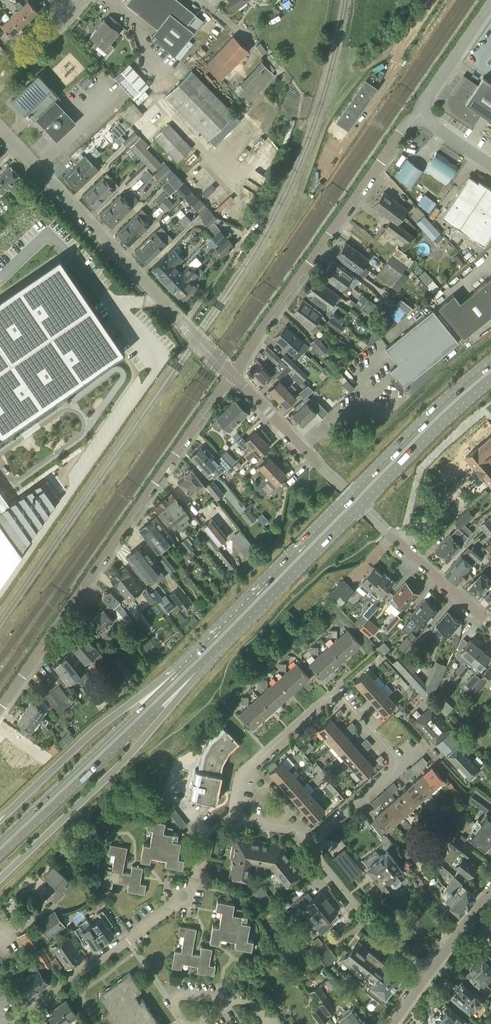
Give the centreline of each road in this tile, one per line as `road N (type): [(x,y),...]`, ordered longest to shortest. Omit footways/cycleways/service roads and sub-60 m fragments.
road 1 (primary): [(490,362),(175,672)]
road 2 (track): [(204,346),(285,225),(344,89),(403,44),(435,0)]
road 3 (primary): [(195,673),(490,380)]
road 4 (unclassified): [(0,708),(231,374)]
road 5 (residential): [(231,374),(0,132)]
road 6 (unclassified): [(231,374),(414,116)]
road 7 (residential): [(207,834),(189,882),(164,914),(1,1023)]
road 8 (primary): [(0,878),(135,748),(195,673)]
road 9 (residential): [(398,766),(334,697),(240,773),(236,826)]
road 10 (primary): [(175,672),(106,721),(0,819)]
road 11 (primary): [(147,710),(0,850)]
road 12 (residential): [(427,974),(373,930),(306,850)]
road 13 (unclassified): [(490,624),(368,515)]
road 14 (unclassified): [(334,482),(231,374)]
road 15 (unclassified): [(414,116),(490,3)]
road 16 (residential): [(306,850),(398,766)]

